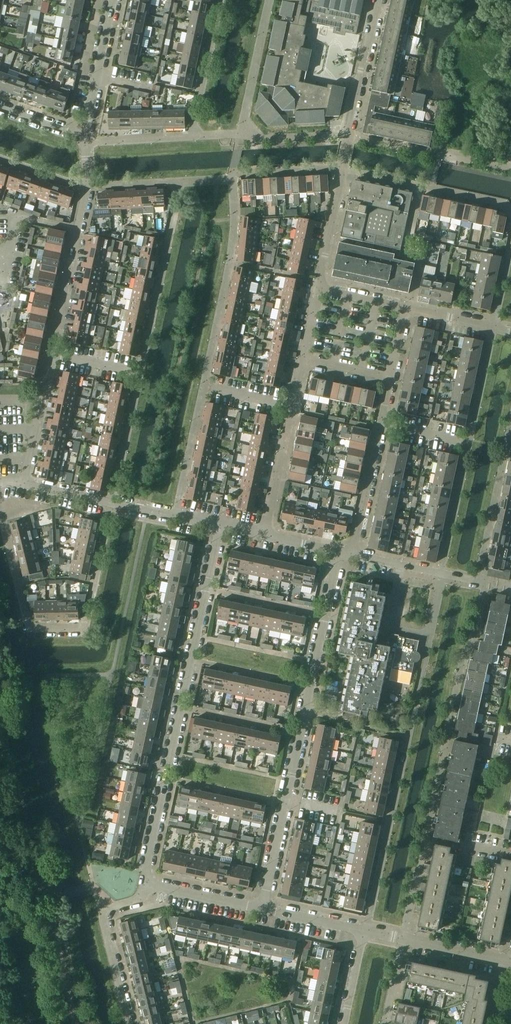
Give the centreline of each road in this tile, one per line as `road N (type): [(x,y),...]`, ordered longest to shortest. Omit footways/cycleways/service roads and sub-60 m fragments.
road 1 (residential): [(261,909),(338,551)]
road 2 (residential): [(145,884),(219,526)]
road 3 (residential): [(111,503),(85,630),(30,631),(0,514)]
road 4 (residential): [(22,482),(86,187)]
road 5 (residential): [(351,554),(405,309)]
road 6 (residential): [(265,536),(318,291)]
road 7 (residential): [(129,1023),(104,914),(140,897),(145,884)]
road 8 (residential): [(510,962),(365,931)]
road 9 (residential): [(85,141),(113,0)]
road 10 (residential): [(348,136),(376,0)]
road 11 (residential): [(318,291),(340,170)]

